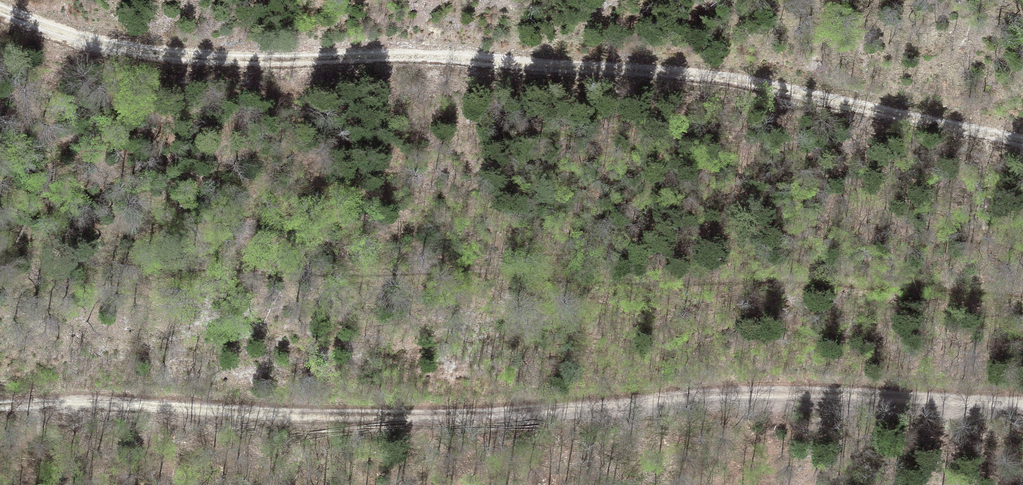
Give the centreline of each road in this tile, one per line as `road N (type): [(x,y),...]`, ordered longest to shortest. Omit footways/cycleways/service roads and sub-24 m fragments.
road 1 (track): [(1022,142),(707,80),(417,57),(175,56),(62,34),(0,9)]
road 2 (track): [(0,405),(465,414),(742,392),(1022,403)]

